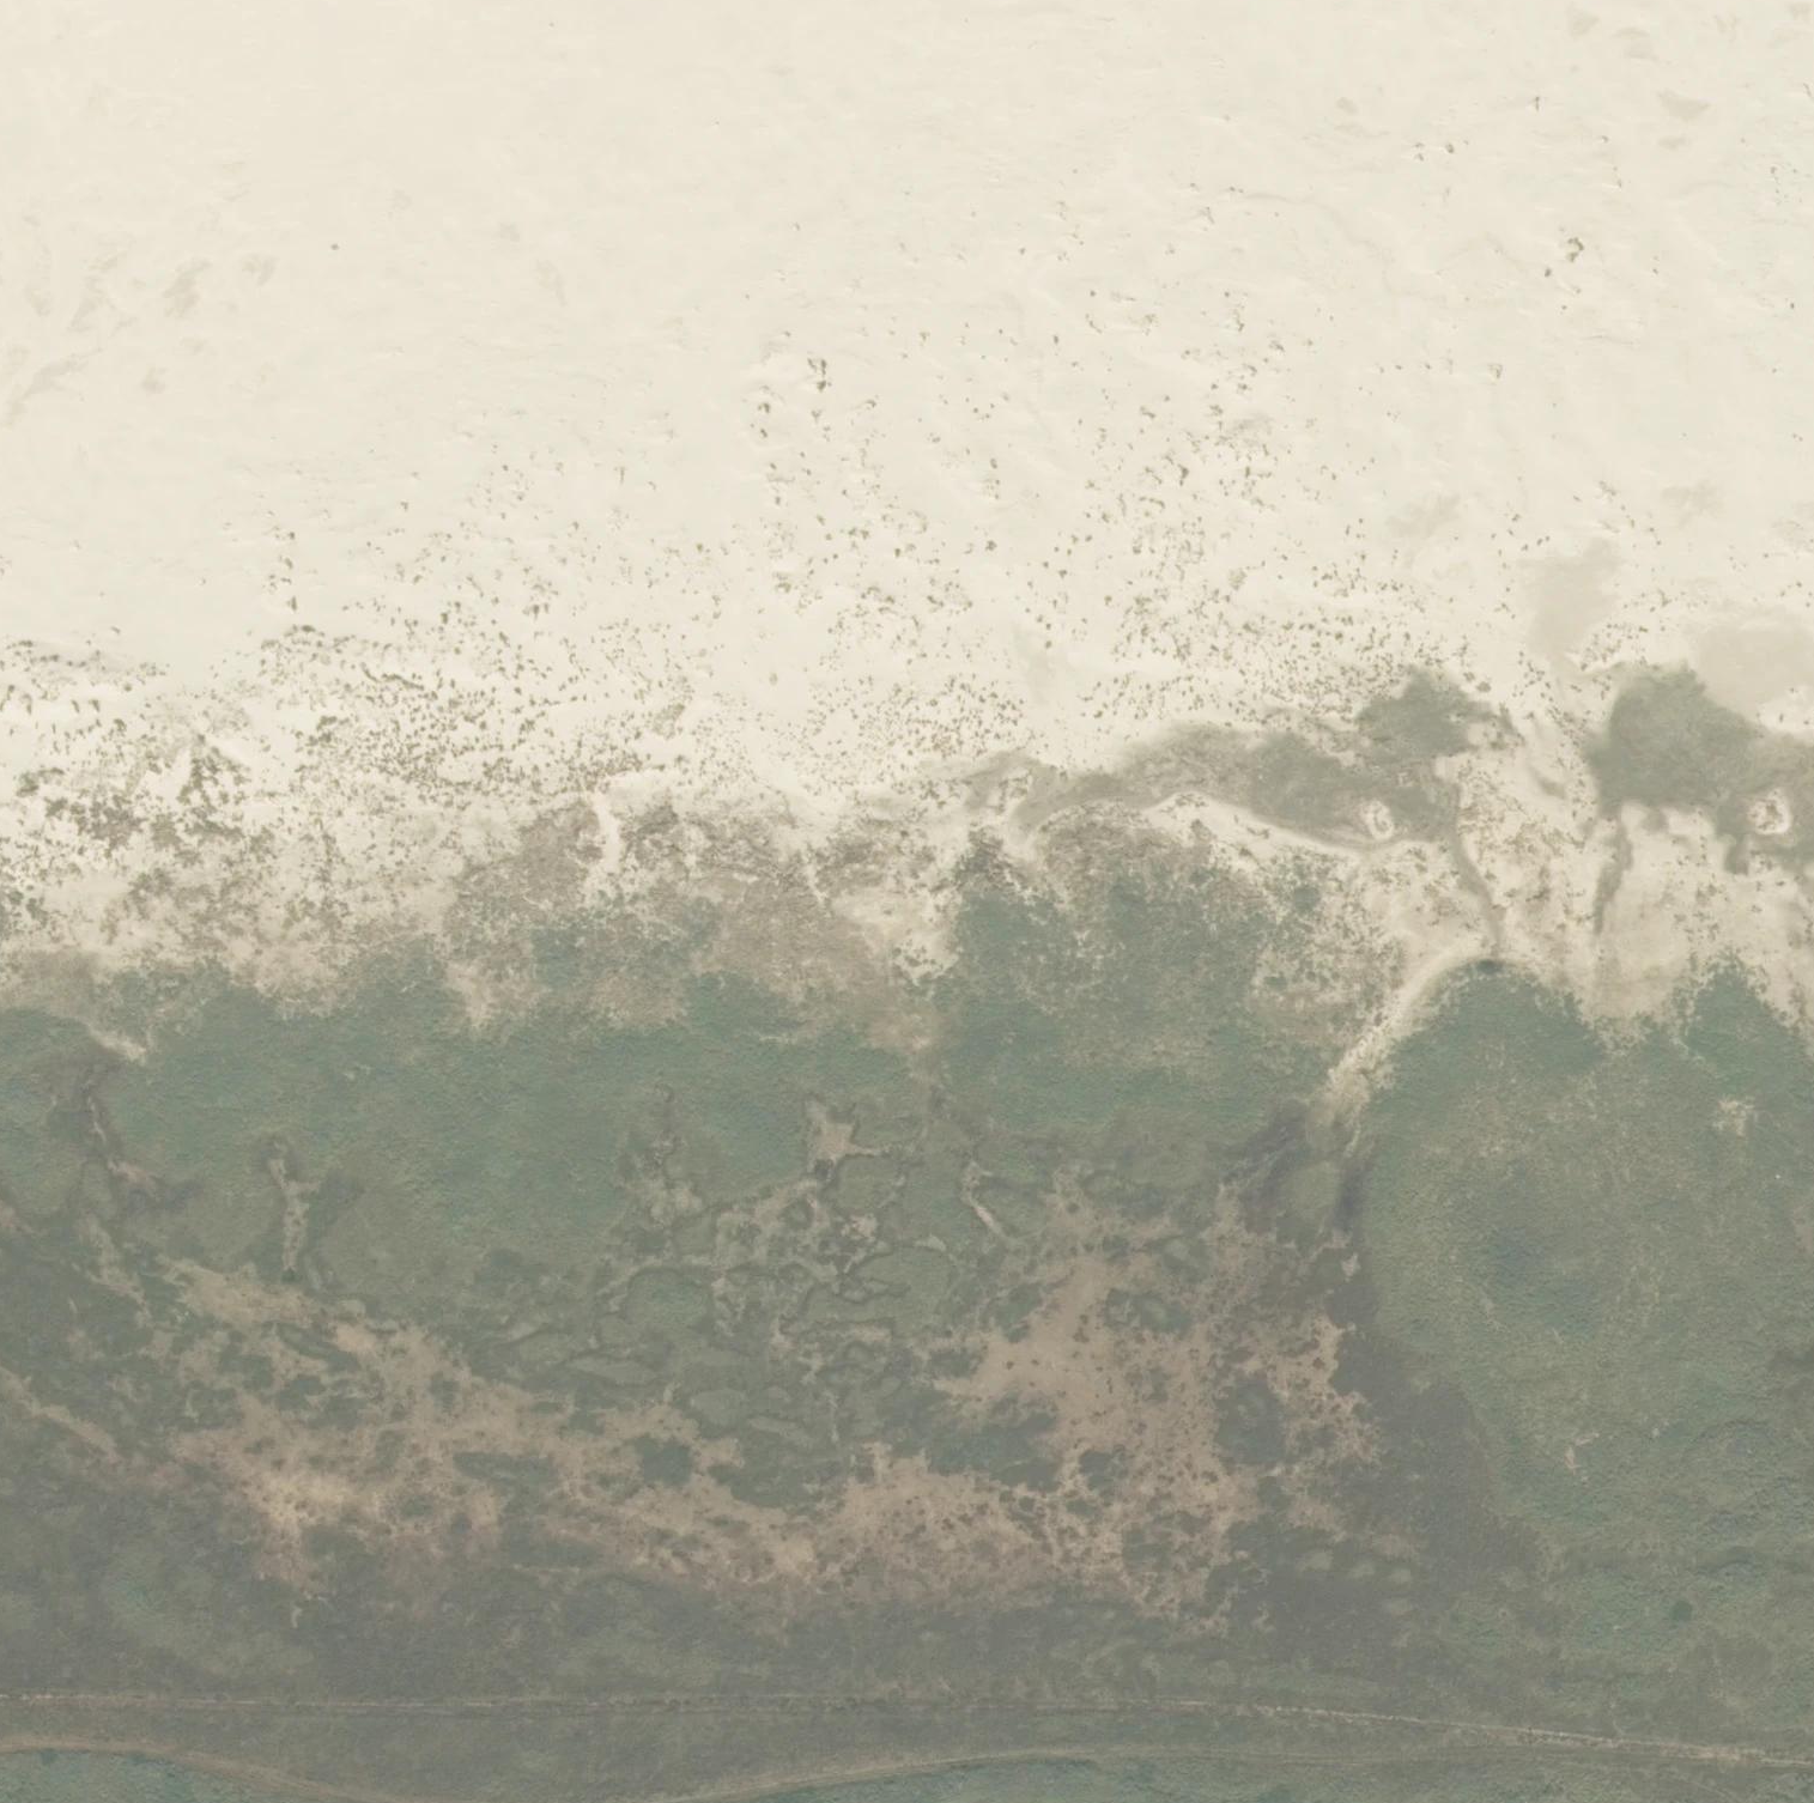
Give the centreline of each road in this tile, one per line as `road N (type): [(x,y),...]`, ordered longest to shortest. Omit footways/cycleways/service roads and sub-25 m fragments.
road 1 (track): [(1813,1771),(1062,1761),(743,1802)]
road 2 (track): [(431,1802),(162,1750),(0,1752)]

